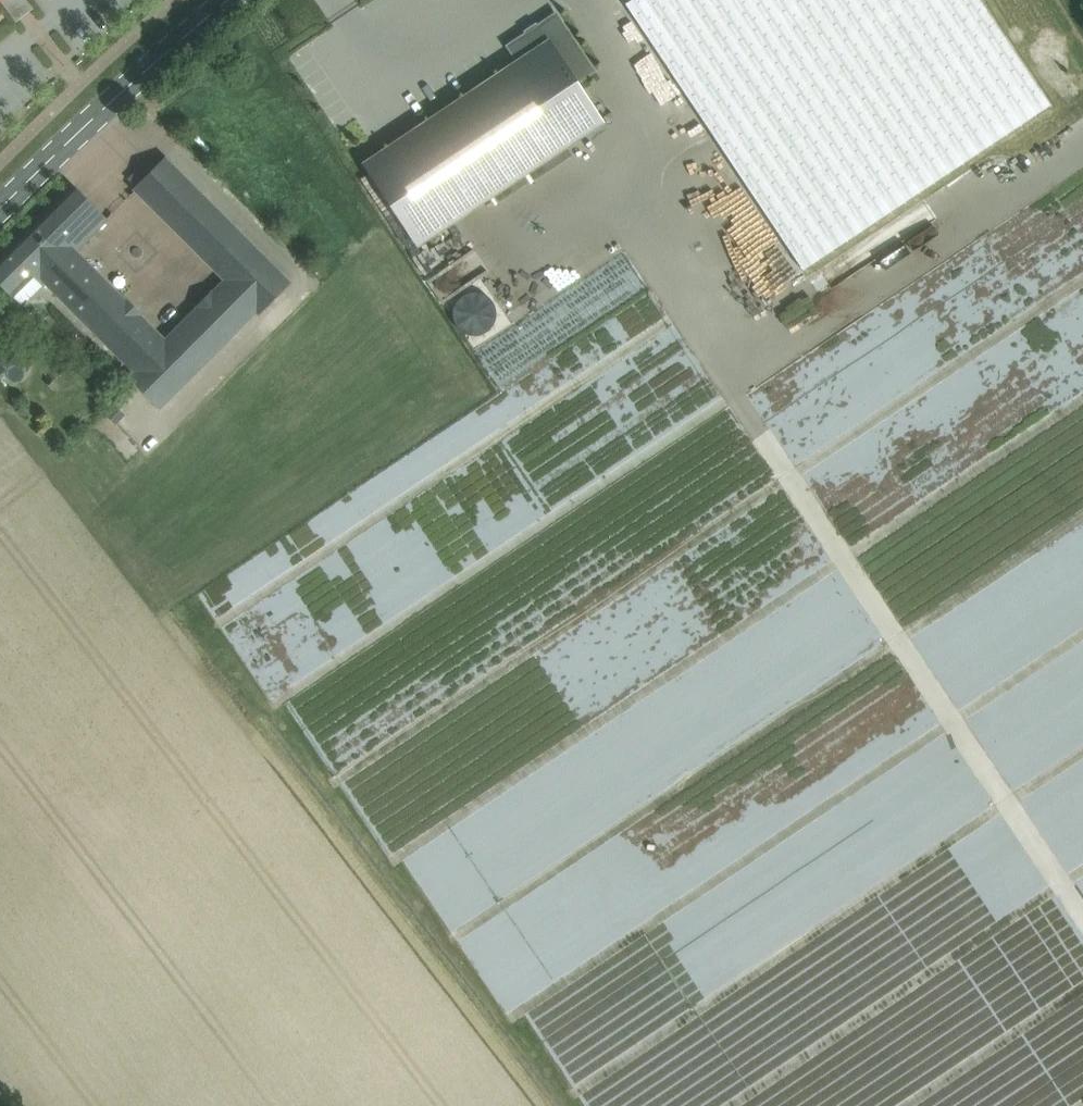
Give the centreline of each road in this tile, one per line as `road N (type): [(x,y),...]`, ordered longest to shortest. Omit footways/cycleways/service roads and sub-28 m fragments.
road 1 (tertiary): [(0,218),(235,0)]

